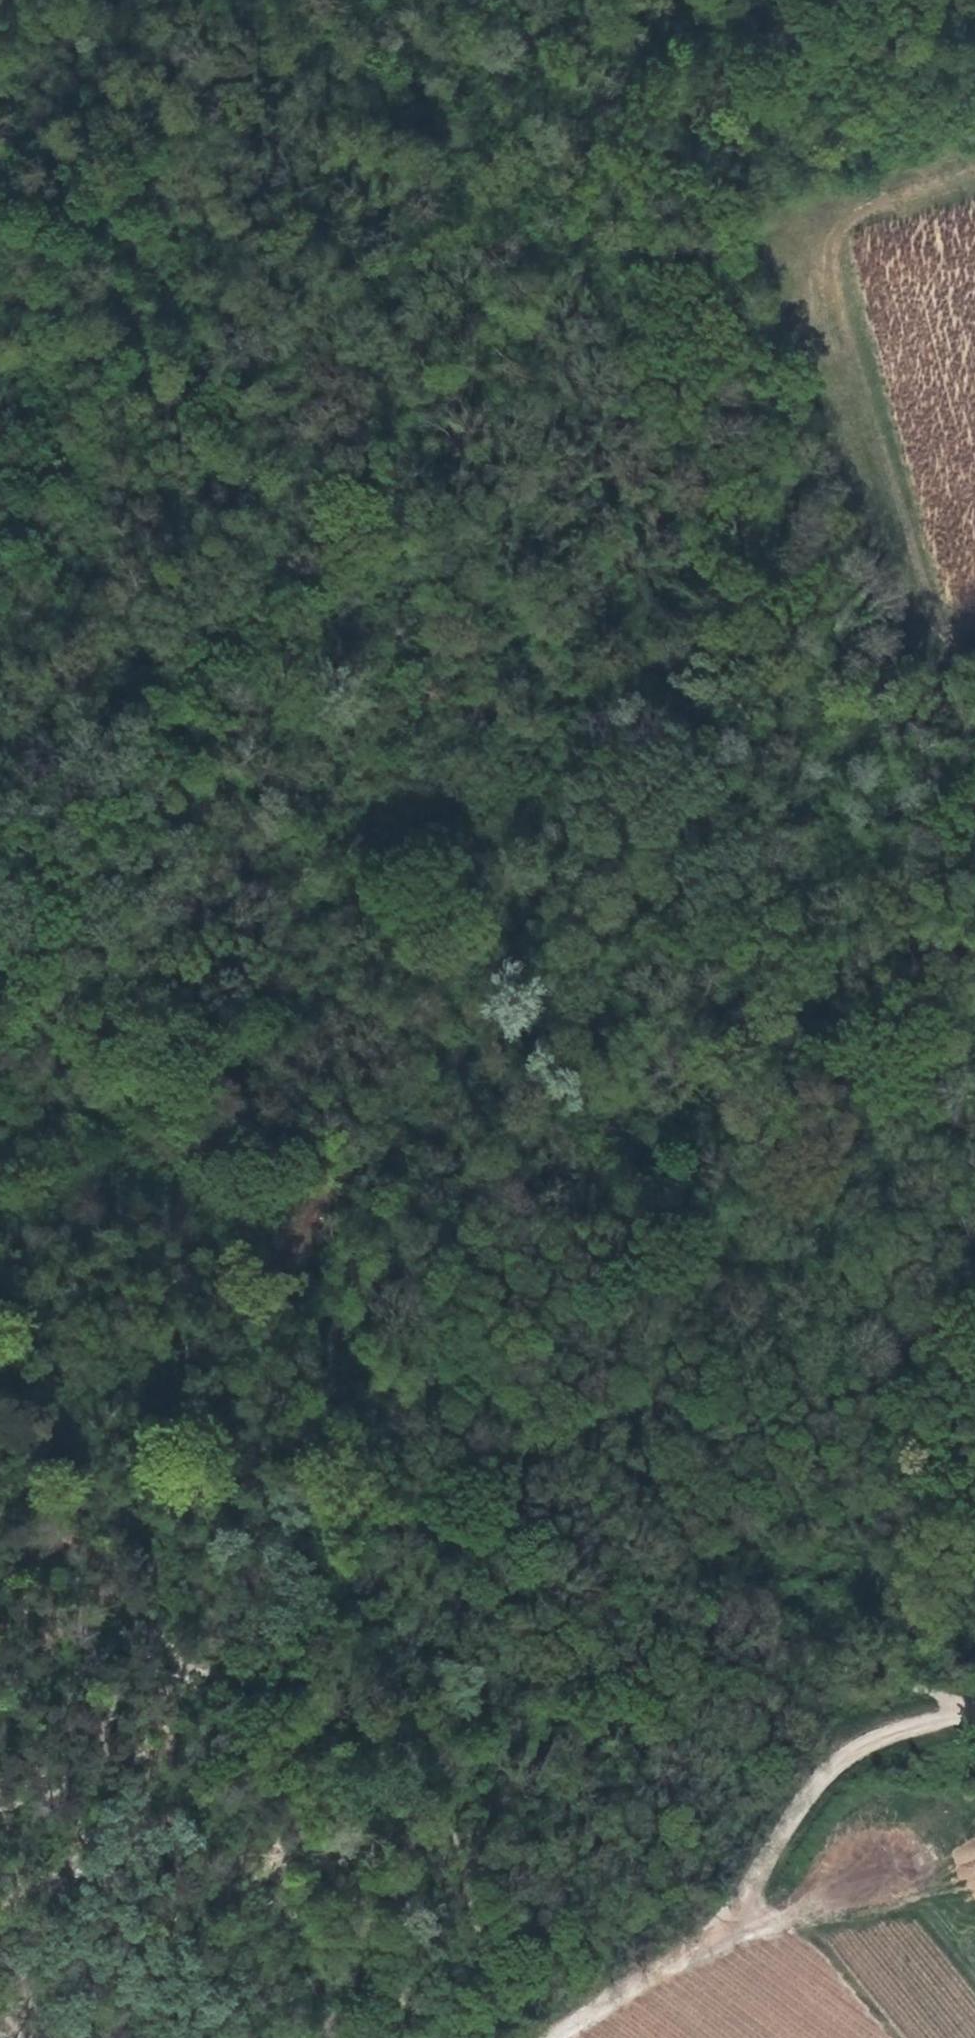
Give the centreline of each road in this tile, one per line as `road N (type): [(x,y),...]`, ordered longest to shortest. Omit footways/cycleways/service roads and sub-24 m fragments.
road 1 (track): [(899,2037),(793,1926),(778,1924),(656,1976),(556,2037)]
road 2 (track): [(974,1713),(884,1733),(845,1757),(789,1816),(753,1889),(683,1963)]

